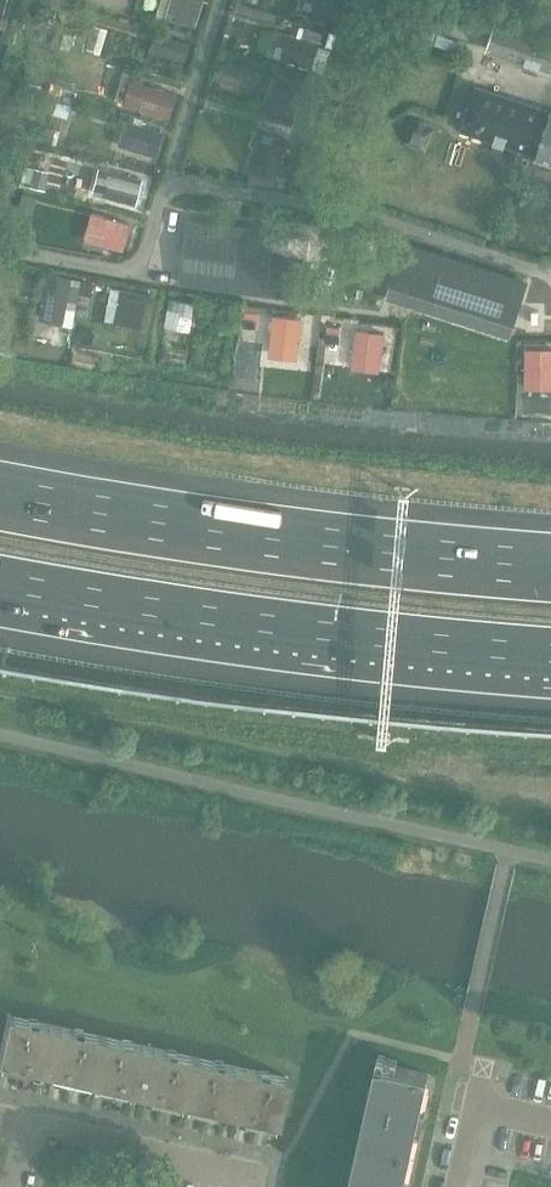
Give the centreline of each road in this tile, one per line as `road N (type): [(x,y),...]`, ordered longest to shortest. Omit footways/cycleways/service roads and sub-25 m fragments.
road 1 (motorway): [(0,581),(363,636),(550,654)]
road 2 (motorway): [(550,567),(276,539),(0,495)]
road 3 (track): [(496,256),(513,185),(500,157),(477,150),(438,117),(413,118),(357,143)]
road 4 (residential): [(260,1178),(24,1125)]

